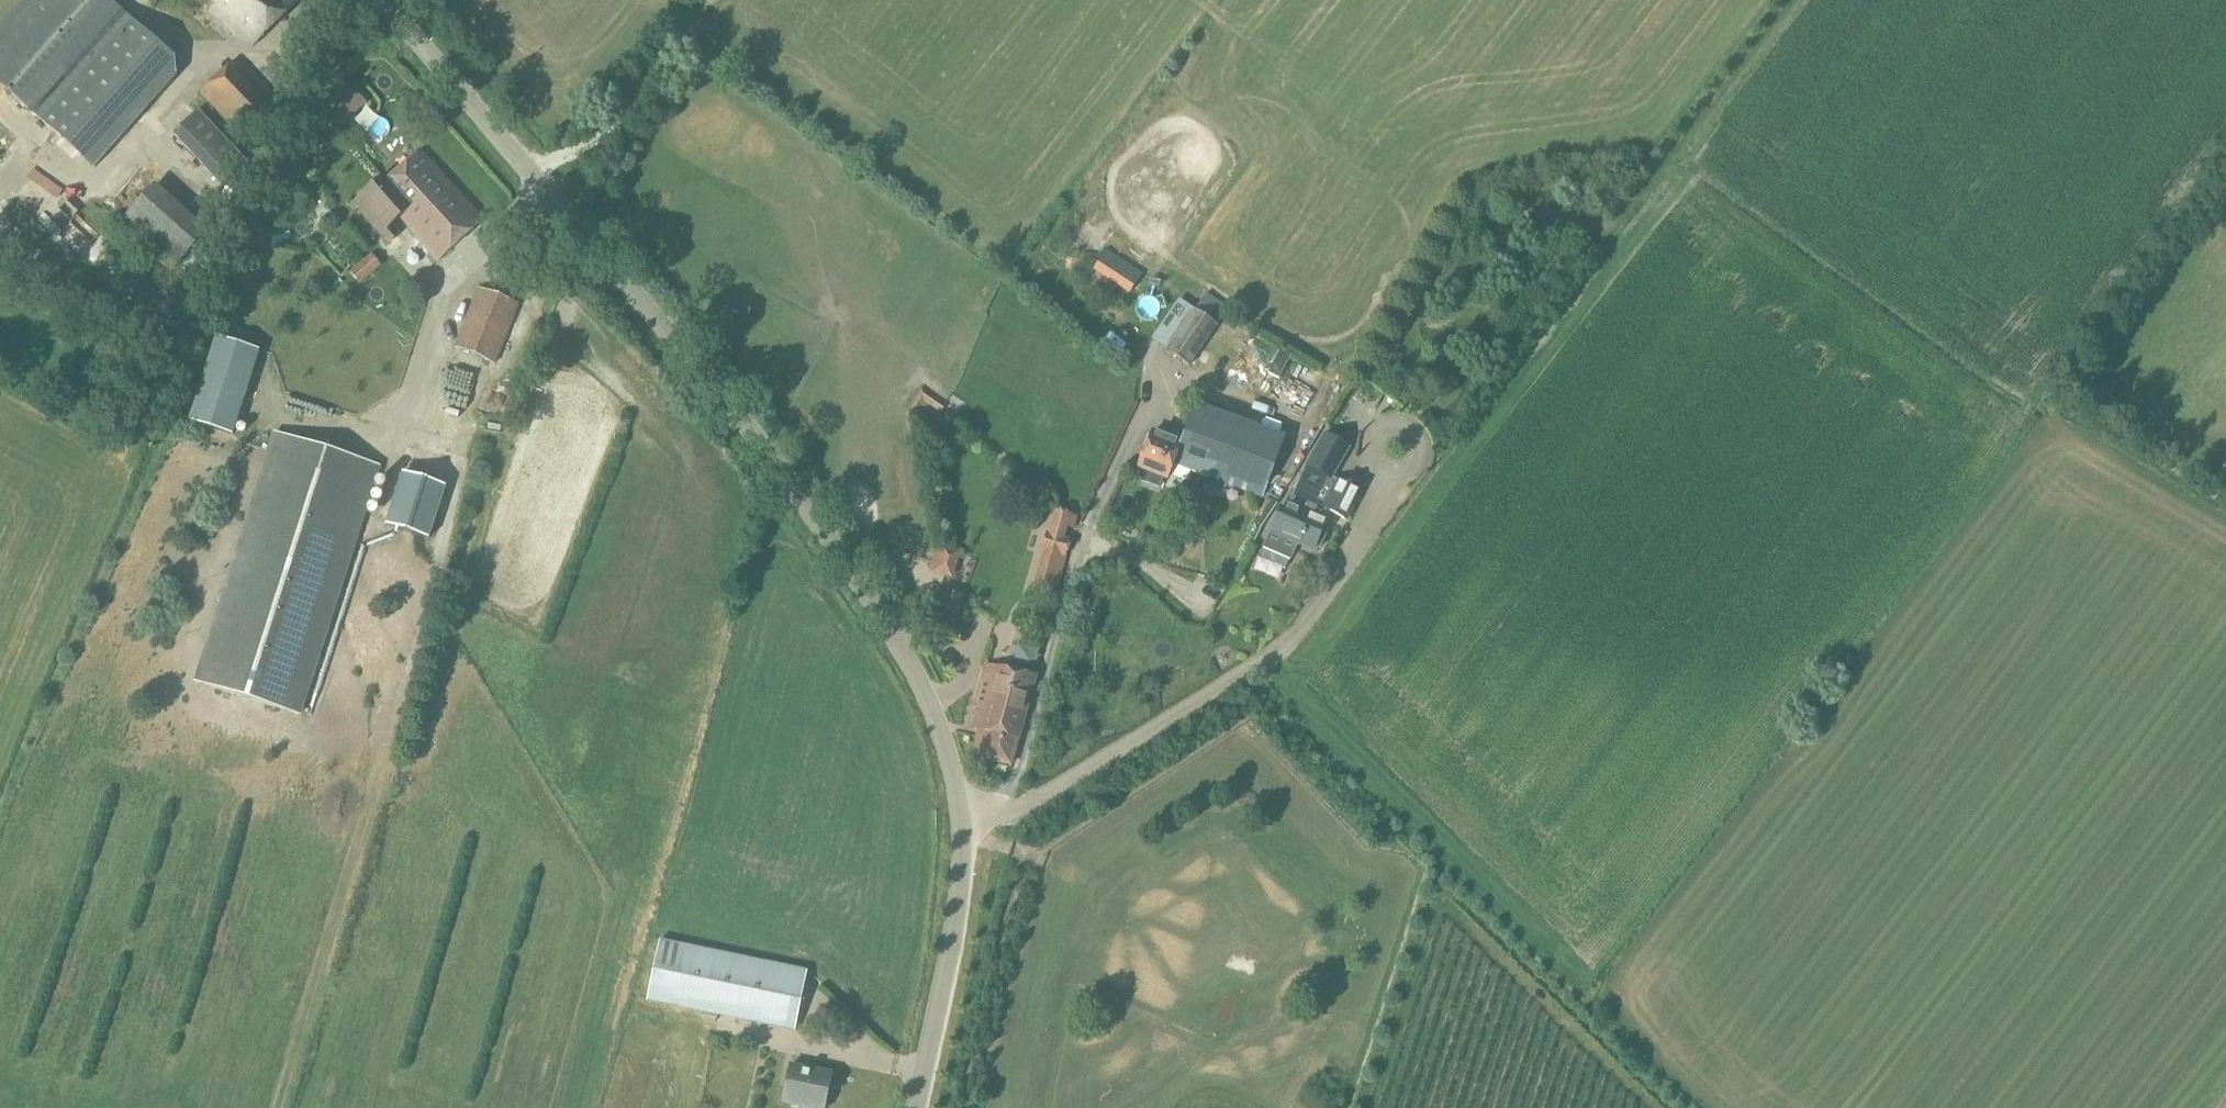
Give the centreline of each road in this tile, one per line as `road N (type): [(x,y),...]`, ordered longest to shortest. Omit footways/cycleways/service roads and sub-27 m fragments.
road 1 (unclassified): [(913,1107),(957,891),(960,800),(878,568),(679,305),(419,0)]

